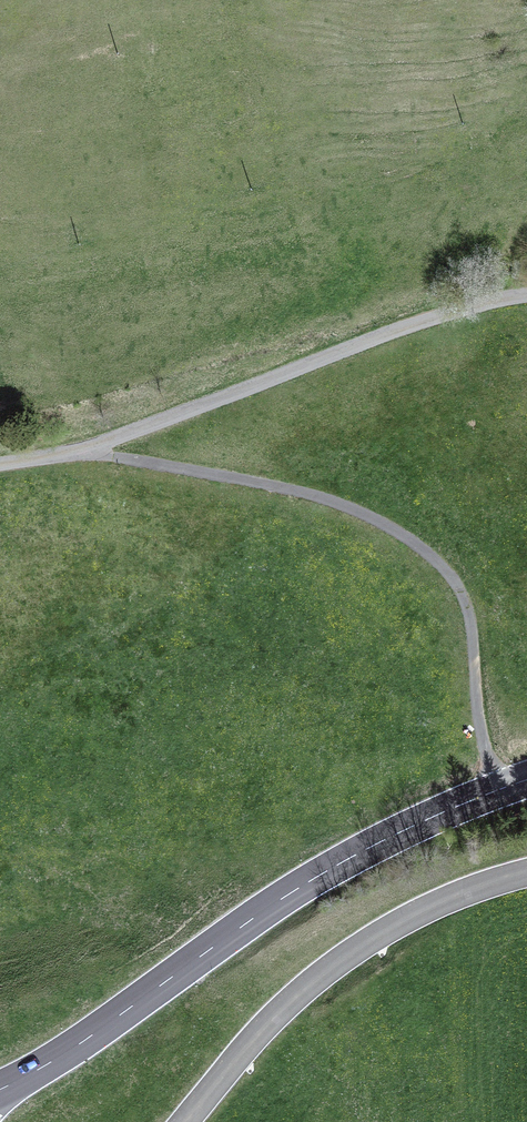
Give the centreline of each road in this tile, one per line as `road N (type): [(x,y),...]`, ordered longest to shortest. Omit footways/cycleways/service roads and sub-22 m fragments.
road 1 (residential): [(83,456),(313,495),(365,514),(435,559),(471,626),(479,724),(500,789)]
road 2 (primary): [(500,789),(393,835),(294,891),(58,1058),(0,1089)]
road 3 (residential): [(526,295),(372,336),(83,456)]
road 4 (tertiary): [(526,872),(430,906),(348,954),(272,1019),(183,1121)]

